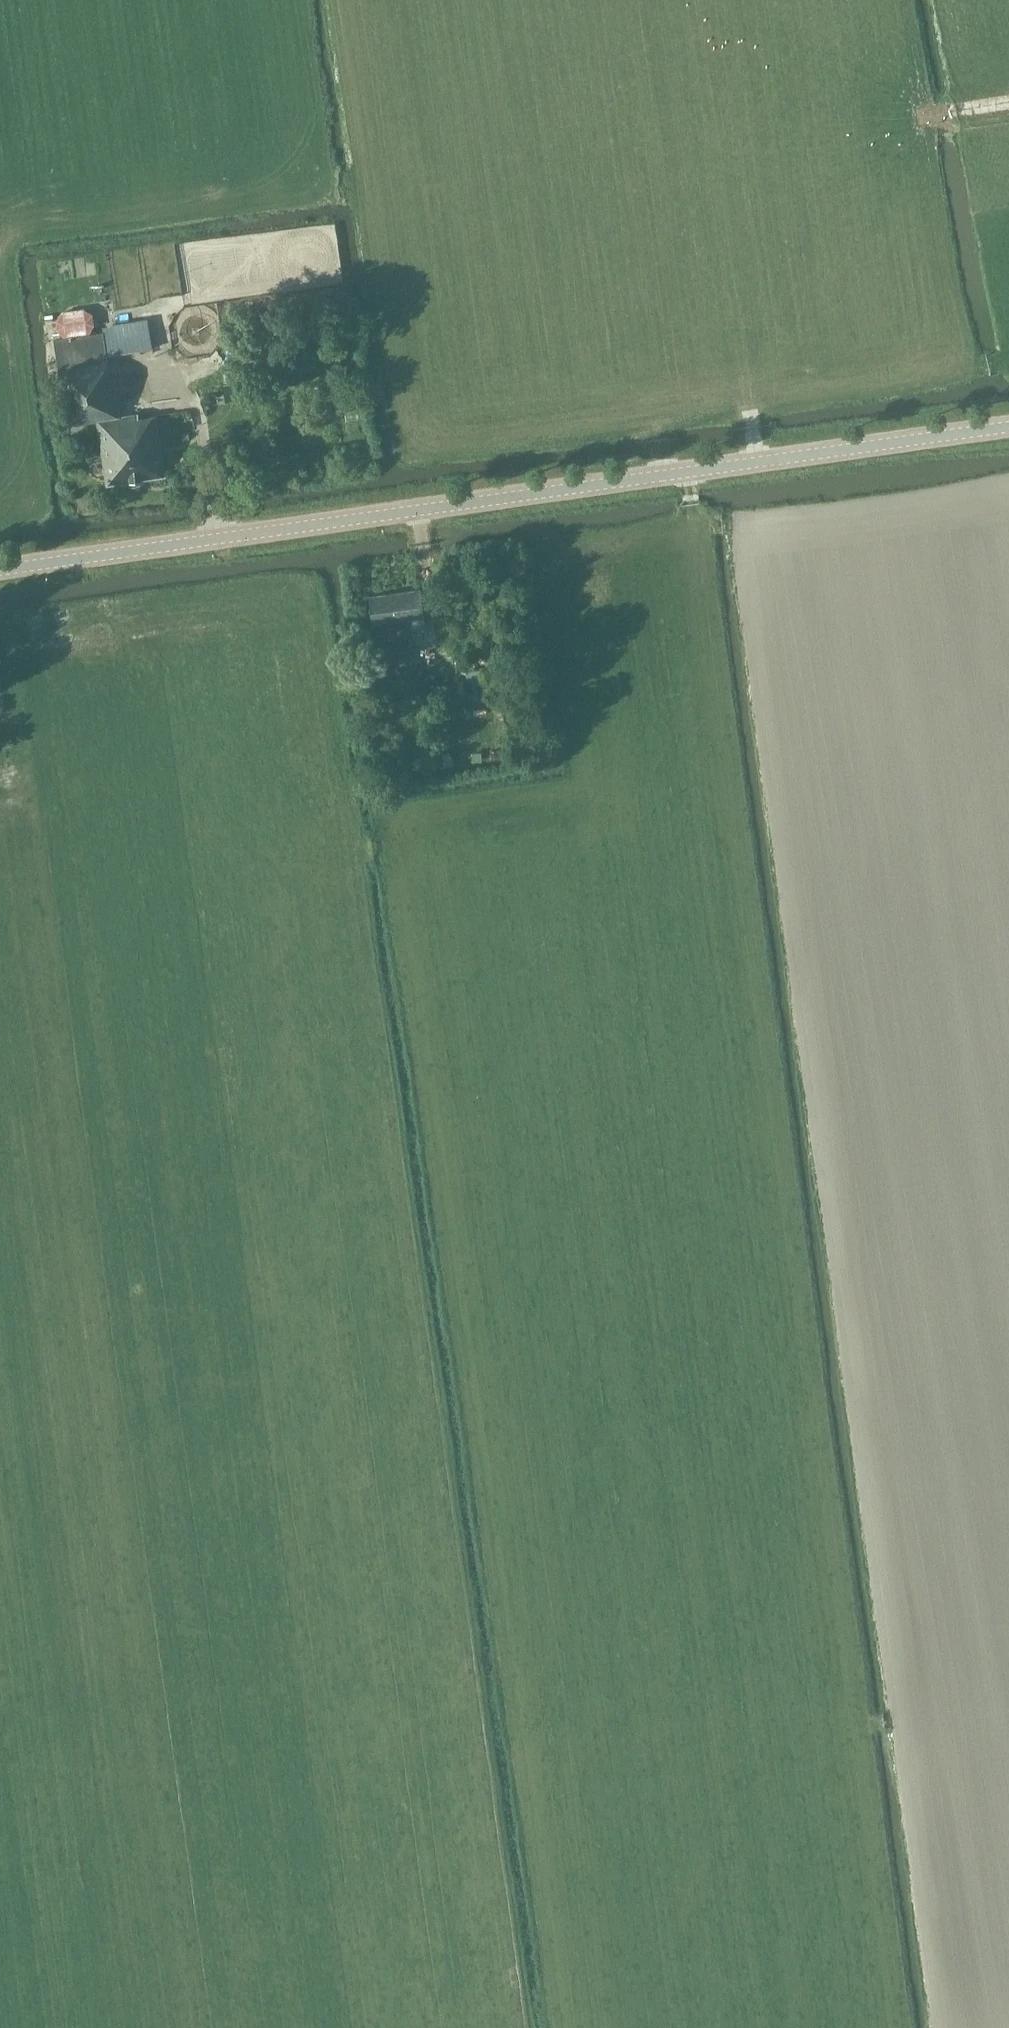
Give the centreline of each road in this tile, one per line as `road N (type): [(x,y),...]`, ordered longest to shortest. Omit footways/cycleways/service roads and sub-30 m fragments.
road 1 (tertiary): [(0,575),(1008,427)]

